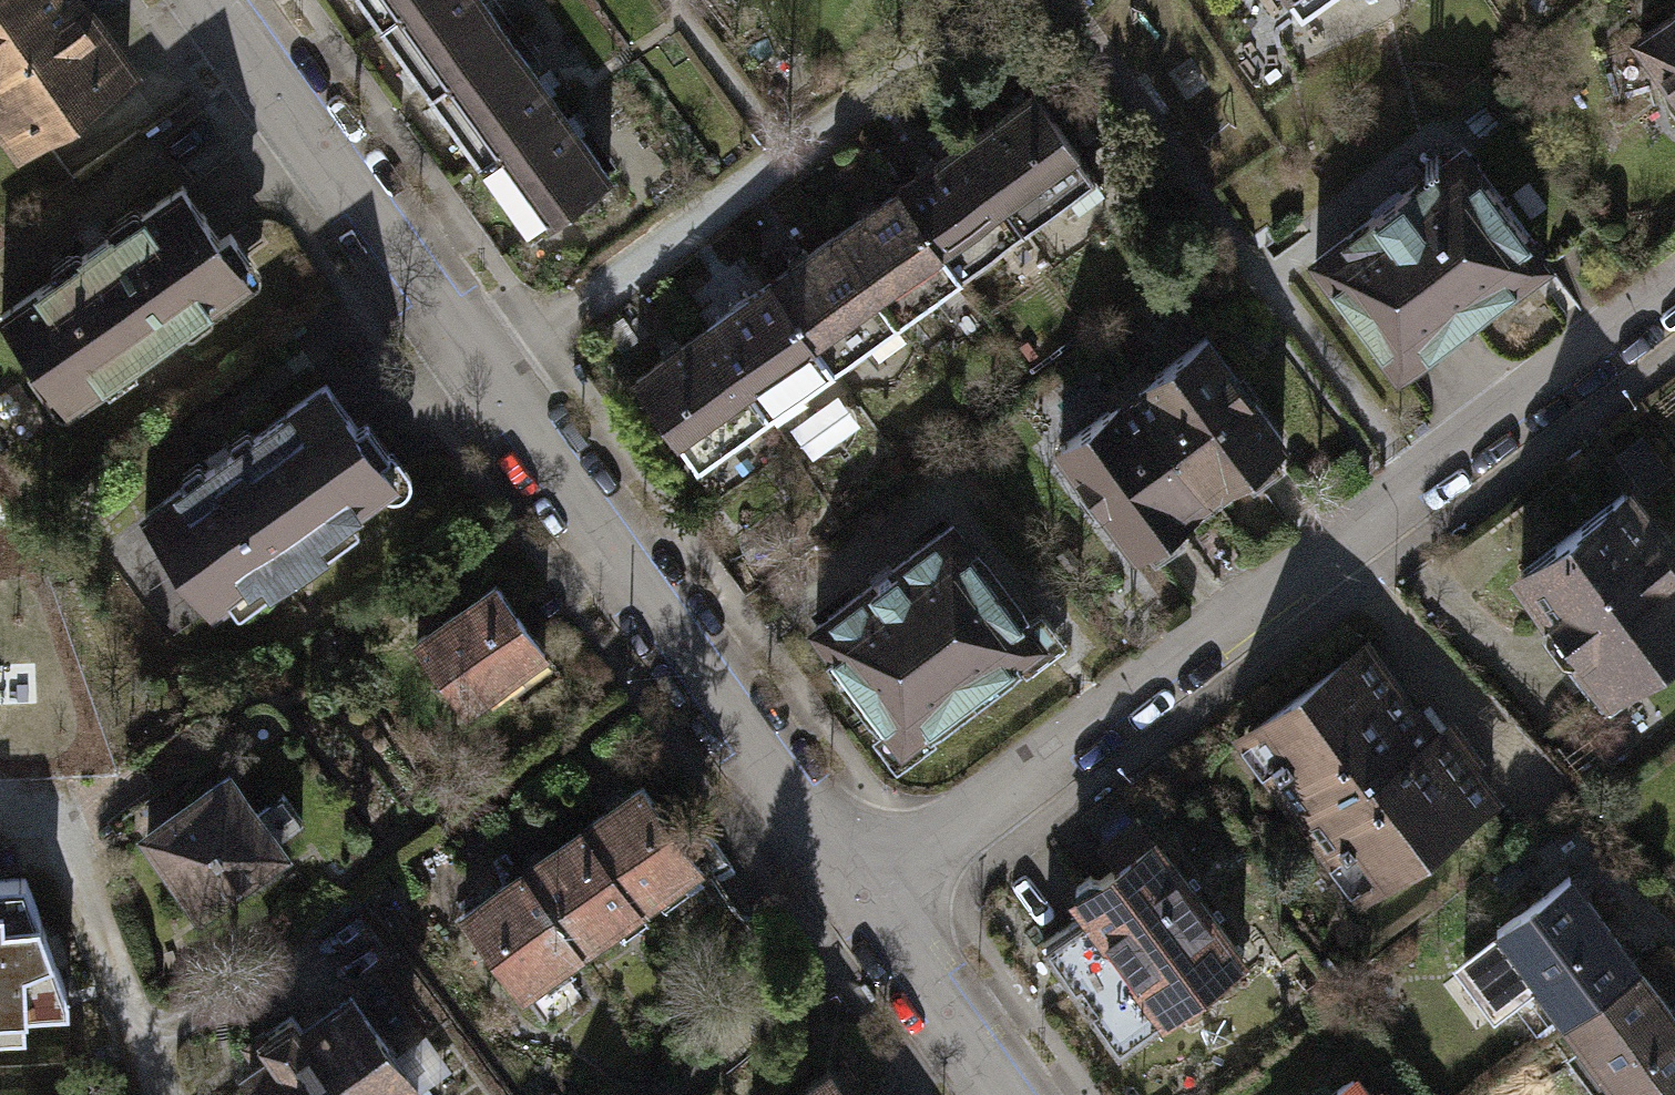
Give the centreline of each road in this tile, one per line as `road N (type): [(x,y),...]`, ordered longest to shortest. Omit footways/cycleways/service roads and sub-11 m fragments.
road 1 (residential): [(218,0),(866,904)]
road 2 (residential): [(866,904),(1674,281)]
road 3 (residential): [(866,904),(1006,1094)]

